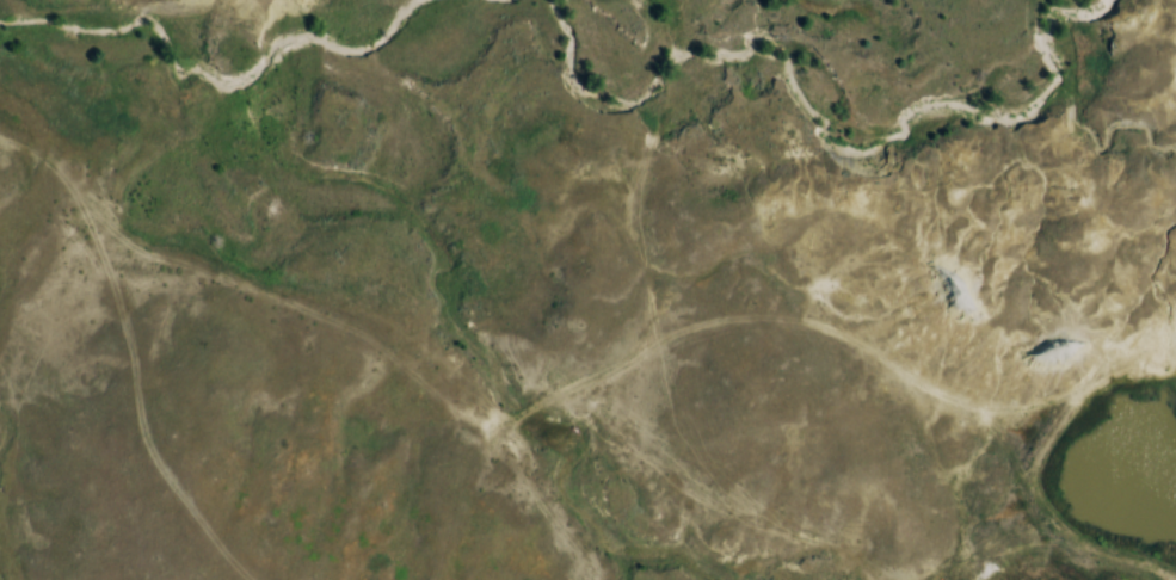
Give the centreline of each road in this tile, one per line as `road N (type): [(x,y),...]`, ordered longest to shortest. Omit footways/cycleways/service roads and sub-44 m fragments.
road 1 (track): [(487,433),(696,325),(808,323),(990,421),(1021,476),(1090,376),(1116,354),(1175,345)]
road 2 (track): [(69,193),(122,236),(199,271),(347,314),(487,433),(601,579)]
road 3 (track): [(0,141),(69,193),(103,263),(140,378),(153,461),(208,536),(253,579)]
road 4 (track): [(1021,476),(1066,535),(1171,579)]

